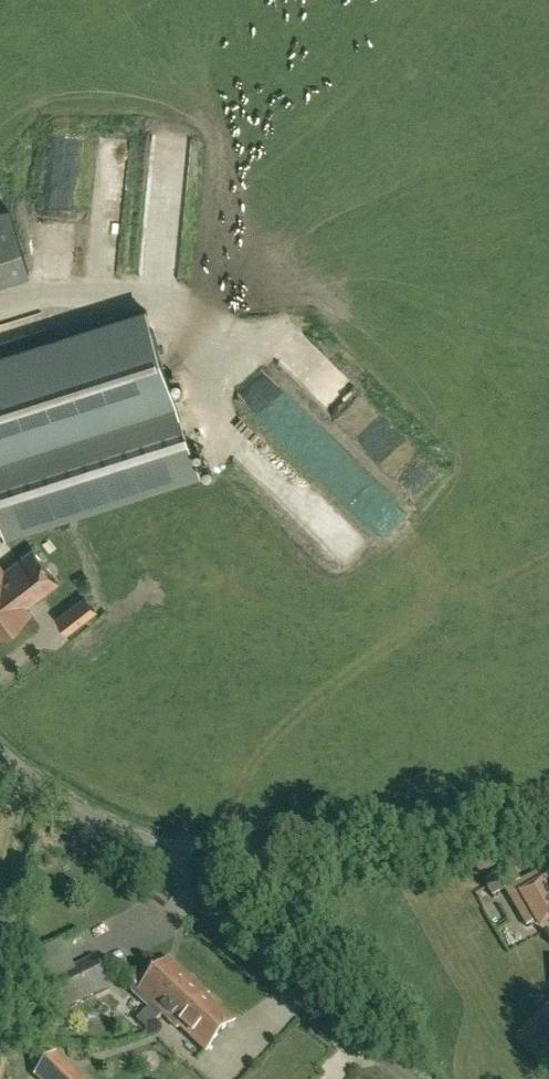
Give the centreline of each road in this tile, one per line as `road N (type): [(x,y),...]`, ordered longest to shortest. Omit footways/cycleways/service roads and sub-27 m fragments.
road 1 (unclassified): [(166,847),(342,849),(548,825)]
road 2 (unclassified): [(405,1078),(192,901),(166,847)]
road 3 (unclassified): [(0,753),(72,809),(166,847)]

